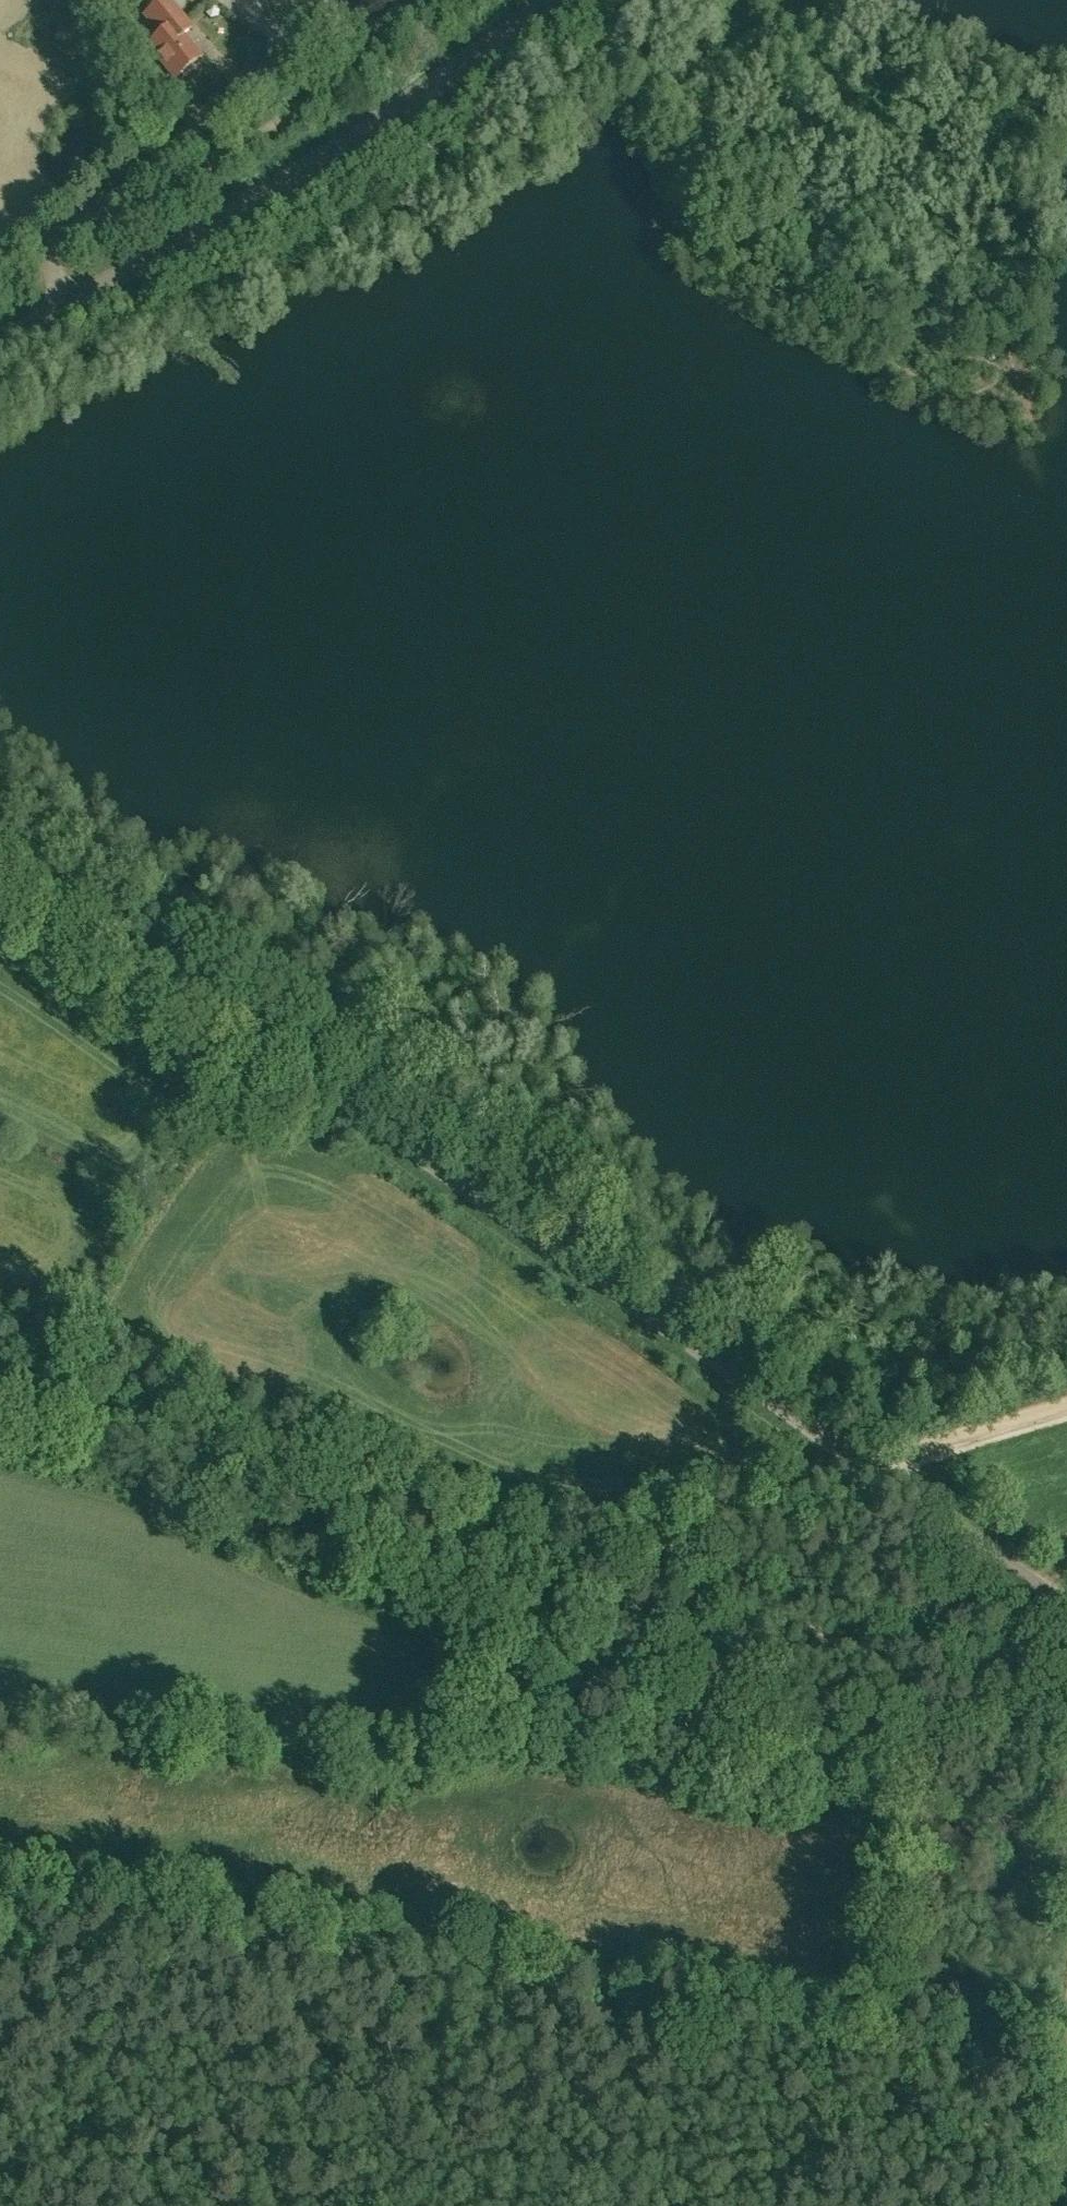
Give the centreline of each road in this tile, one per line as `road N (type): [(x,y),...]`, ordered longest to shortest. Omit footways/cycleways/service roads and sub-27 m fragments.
road 1 (unclassified): [(1066,1610),(0,855)]
road 2 (unclassified): [(68,308),(319,163),(550,0)]
road 3 (residential): [(68,308),(58,257),(66,239),(323,31)]
road 4 (track): [(1066,1405),(864,1466)]

